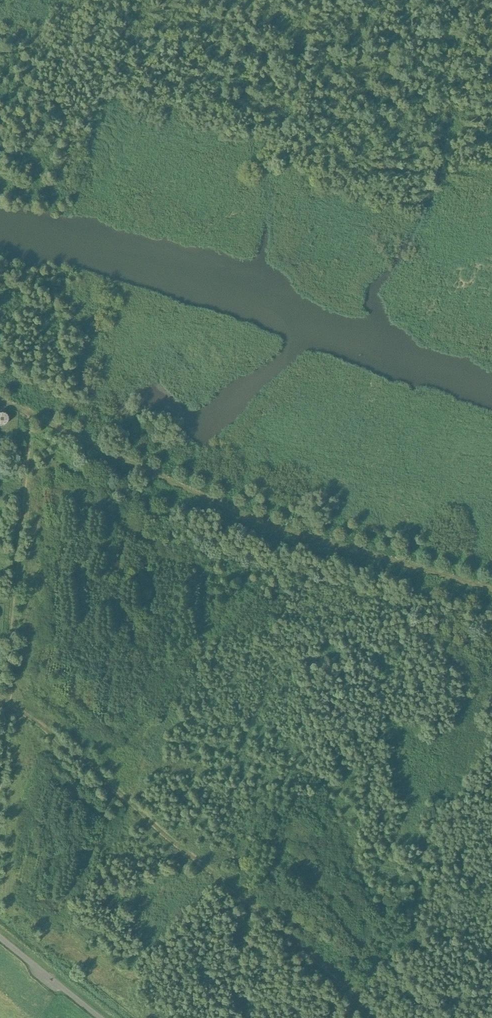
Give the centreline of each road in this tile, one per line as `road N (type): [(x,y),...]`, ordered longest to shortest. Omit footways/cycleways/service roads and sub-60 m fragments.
road 1 (track): [(491,587),(272,522),(0,401)]

